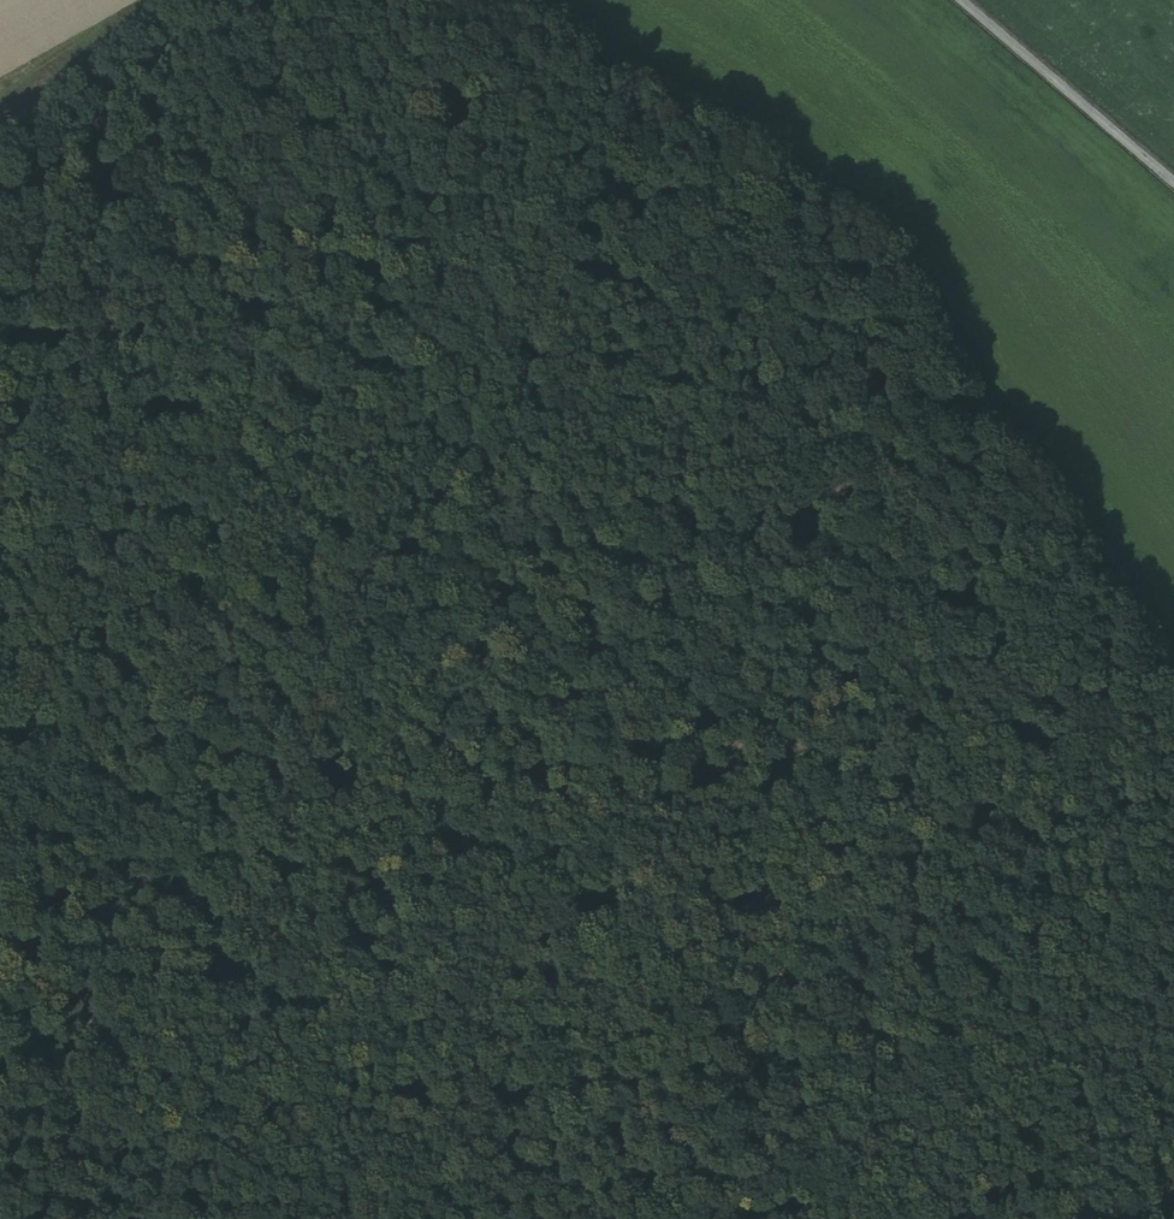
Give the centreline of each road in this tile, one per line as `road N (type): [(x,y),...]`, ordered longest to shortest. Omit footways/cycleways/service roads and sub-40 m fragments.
road 1 (unclassified): [(1173,183),(962,0)]

